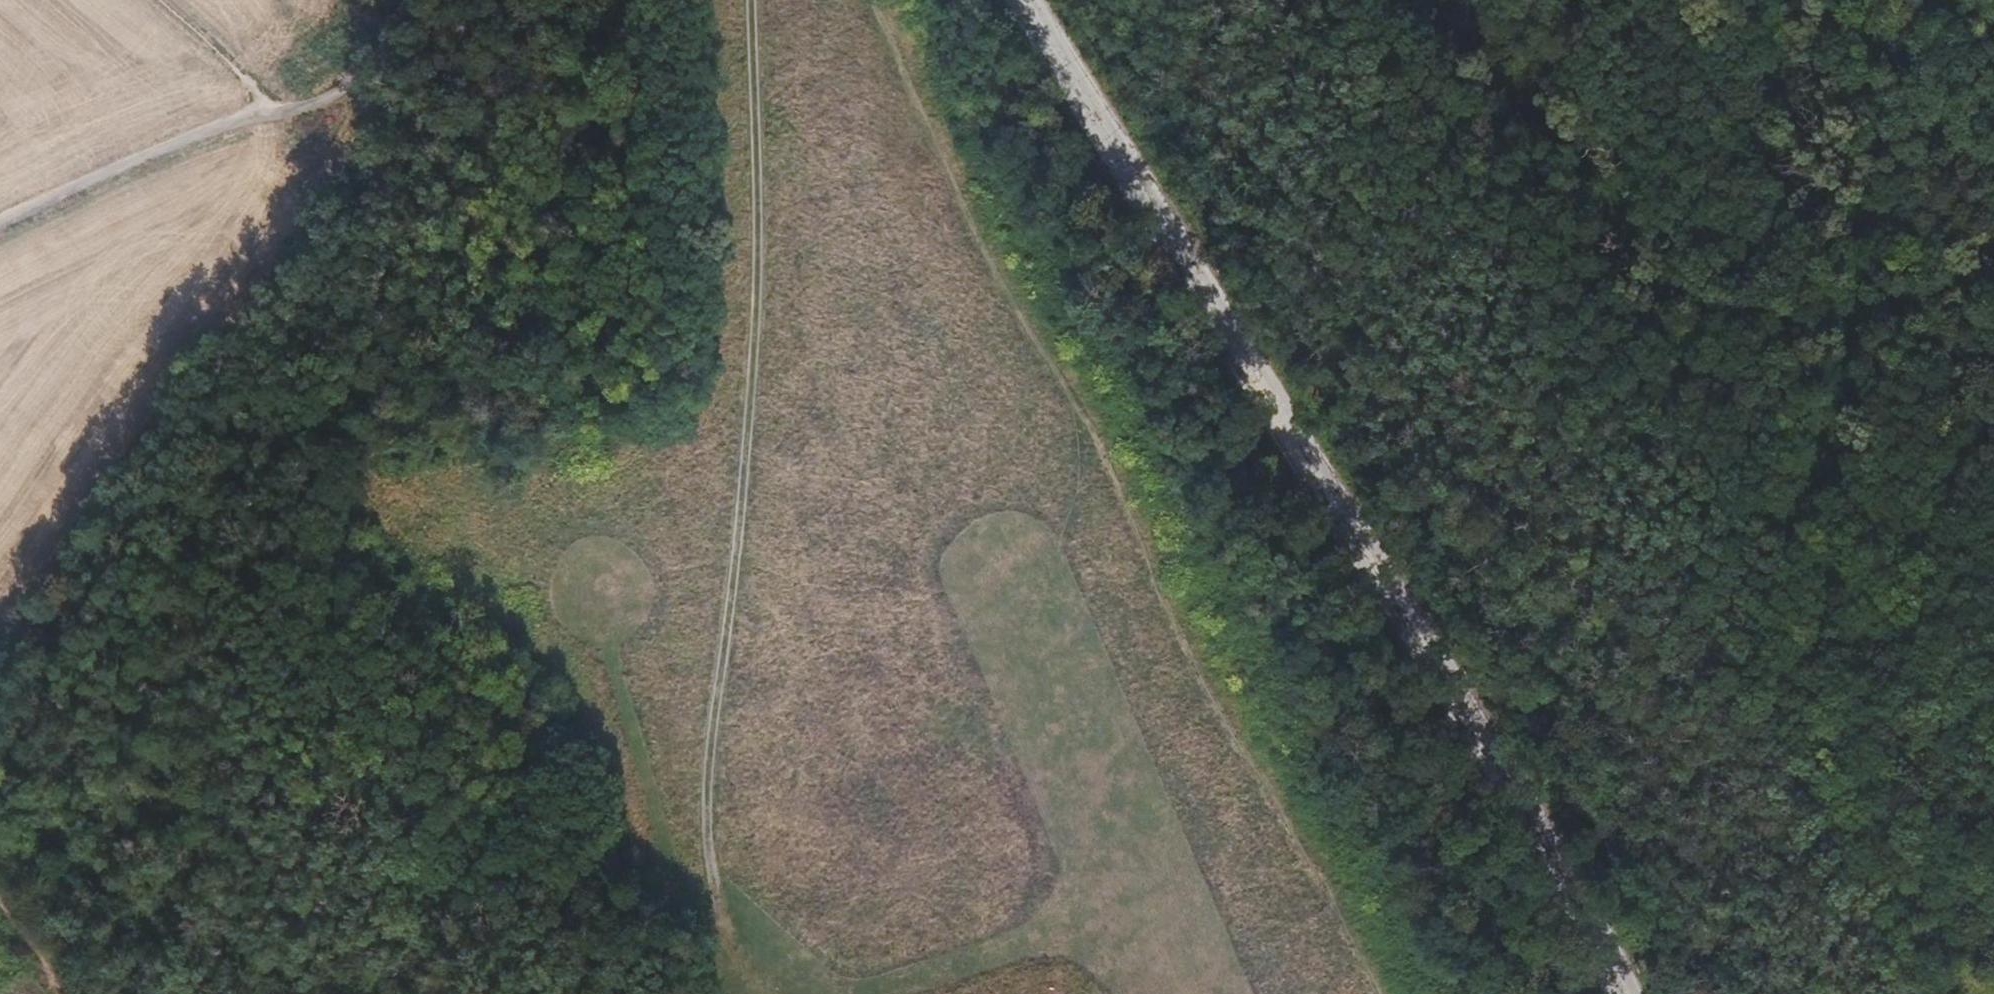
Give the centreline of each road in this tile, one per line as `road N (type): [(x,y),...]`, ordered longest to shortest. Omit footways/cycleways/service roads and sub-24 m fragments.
road 1 (track): [(754,0),(759,314),(710,782),(719,893),(743,993)]
road 2 (track): [(397,26),(358,80),(325,102),(270,105),(0,225)]
road 3 (track): [(165,0),(270,105)]

